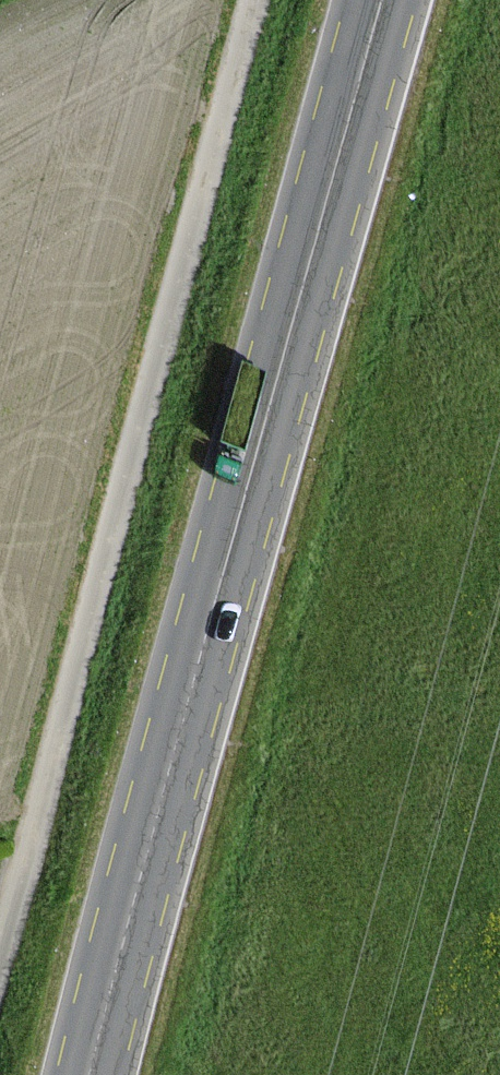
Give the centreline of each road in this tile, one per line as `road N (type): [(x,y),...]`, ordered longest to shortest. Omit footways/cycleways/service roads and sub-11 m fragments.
road 1 (primary): [(380,0),(89,1074)]
road 2 (track): [(259,0),(0,950)]

